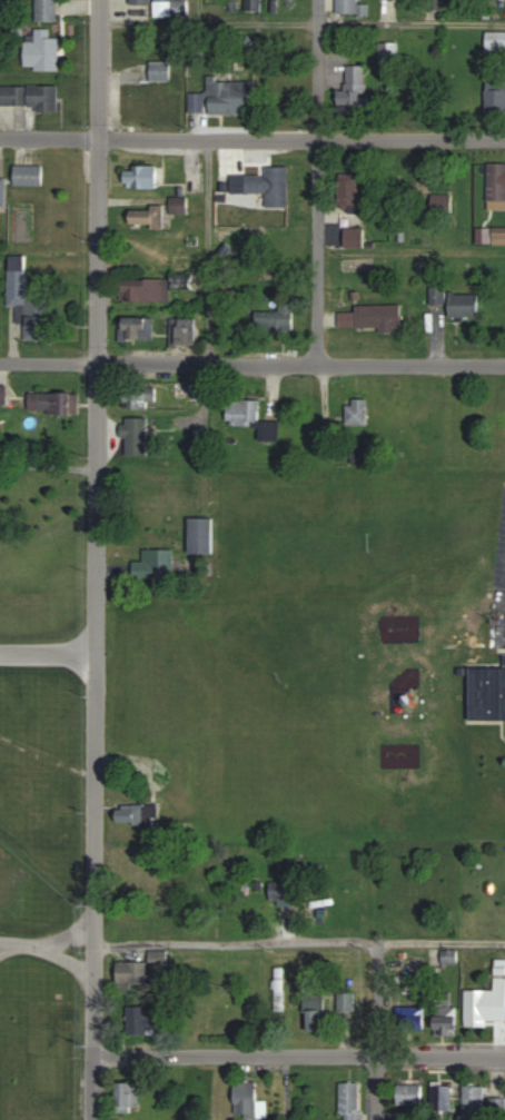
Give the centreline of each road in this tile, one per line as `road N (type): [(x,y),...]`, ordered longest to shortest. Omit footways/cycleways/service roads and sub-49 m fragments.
road 1 (residential): [(96,1119),(99,0)]
road 2 (residential): [(504,365),(0,360)]
road 3 (residential): [(504,138),(0,138)]
road 4 (residential): [(504,1056),(97,1054)]
road 5 (residential): [(320,364),(319,0)]
road 6 (residential): [(377,1119),(378,942)]

